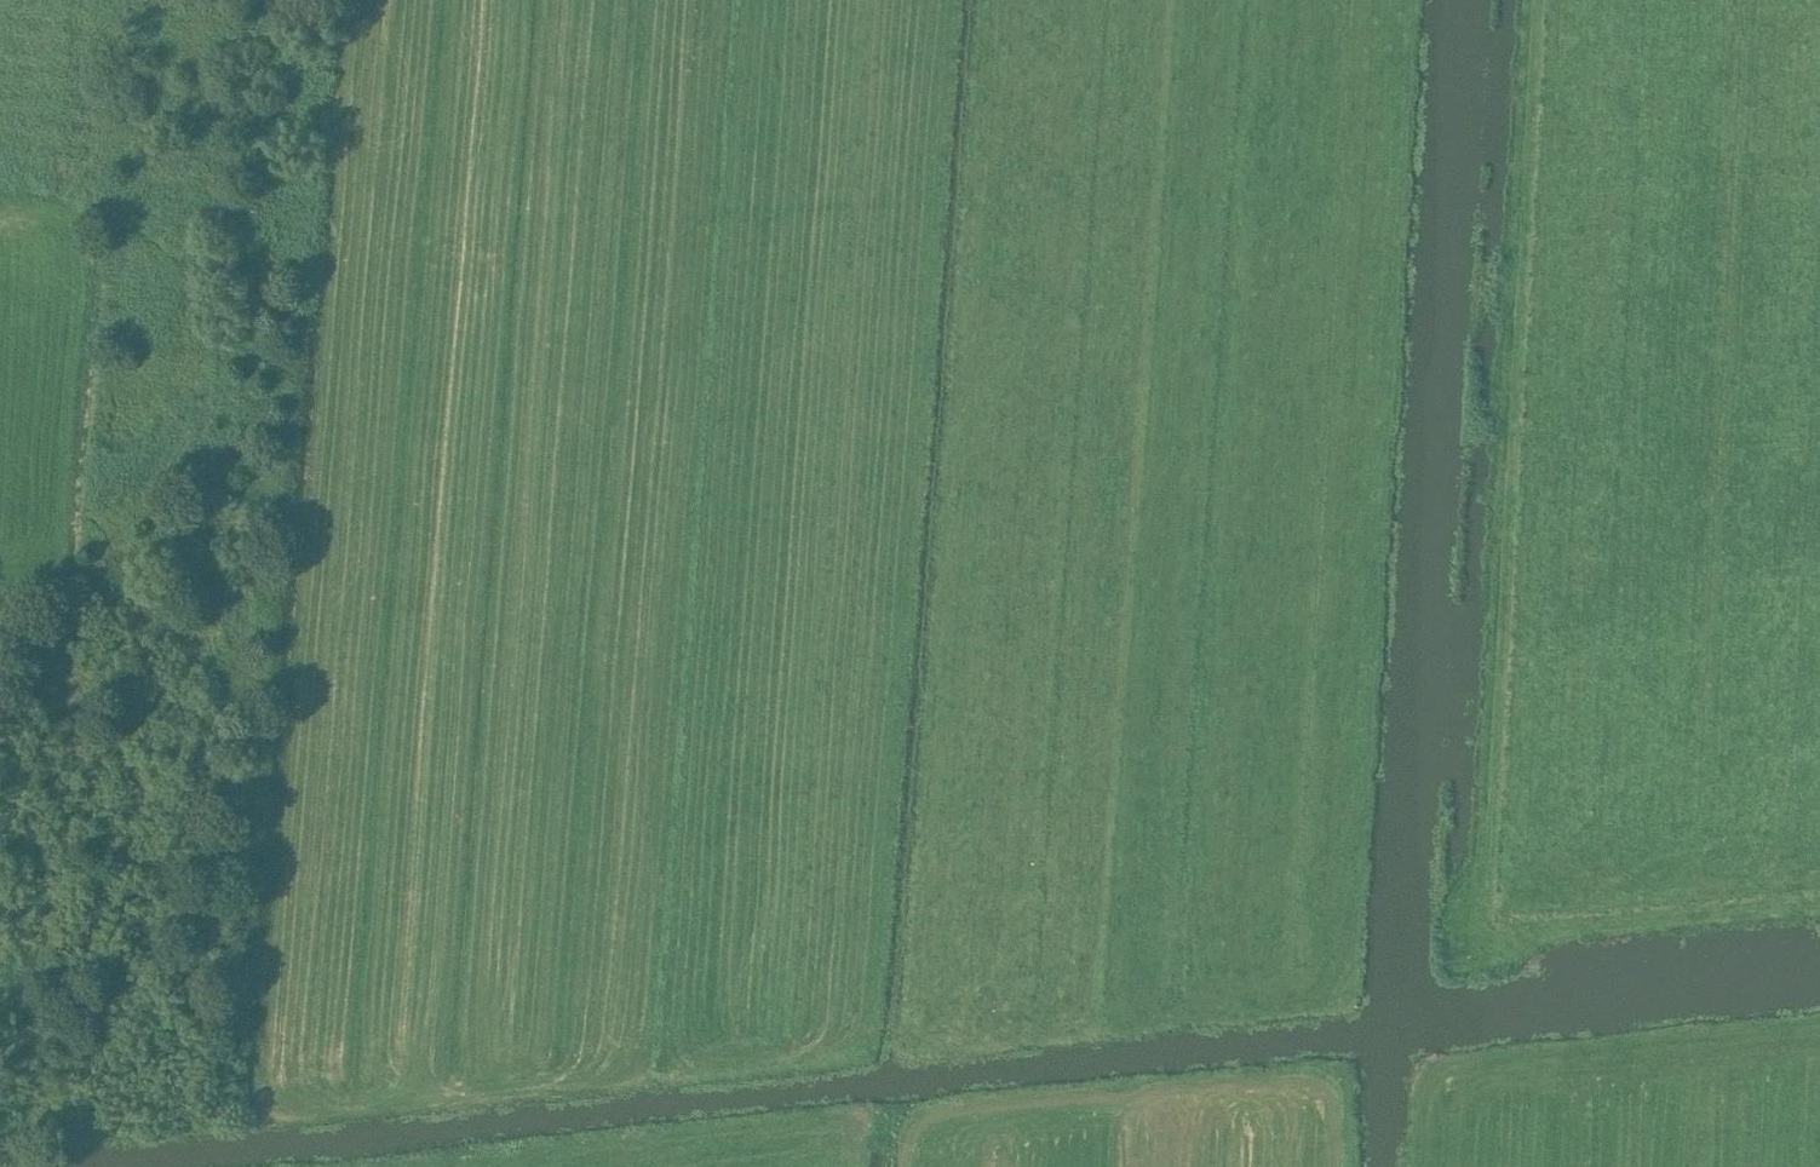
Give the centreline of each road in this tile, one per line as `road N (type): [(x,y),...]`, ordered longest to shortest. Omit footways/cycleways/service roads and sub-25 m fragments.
road 1 (track): [(1819,907),(1480,934),(1531,0)]

